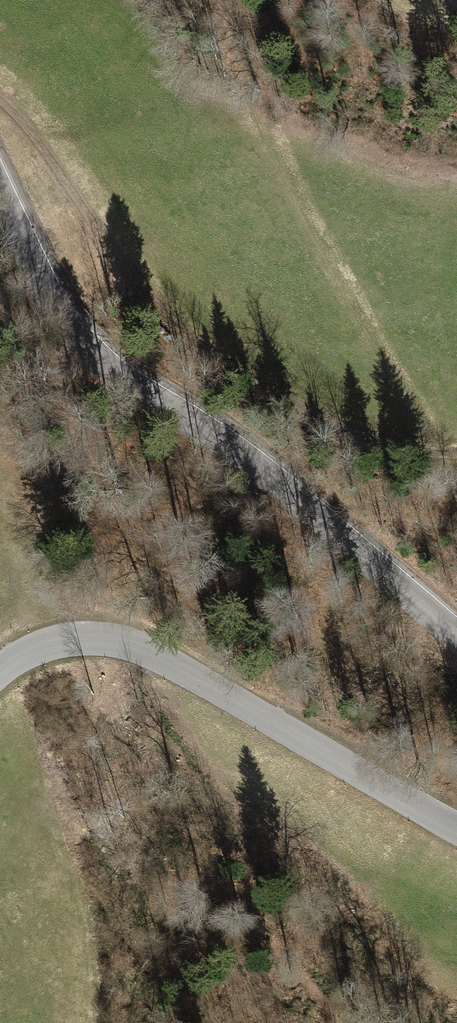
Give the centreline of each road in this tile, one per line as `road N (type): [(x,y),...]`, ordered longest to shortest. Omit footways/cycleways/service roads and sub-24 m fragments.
road 1 (tertiary): [(456,638),(333,529),(117,377),(76,336),(0,189)]
road 2 (track): [(0,99),(47,149),(135,285),(183,338),(366,447),(456,456)]
road 3 (tertiary): [(0,671),(68,639),(138,647),(456,828)]

